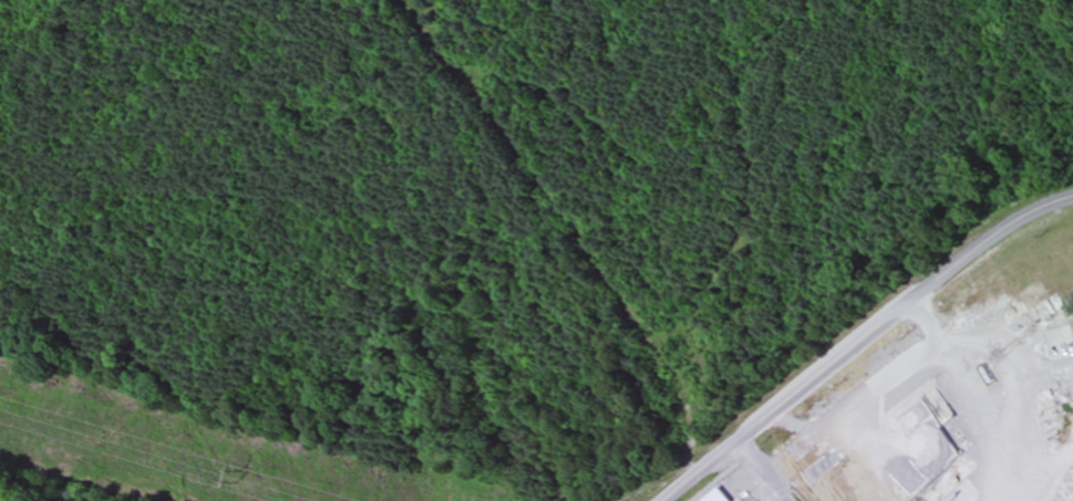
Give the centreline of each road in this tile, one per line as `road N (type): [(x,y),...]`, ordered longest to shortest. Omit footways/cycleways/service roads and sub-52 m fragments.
road 1 (secondary): [(667,500),(970,257),(1034,213),(1072,199)]

